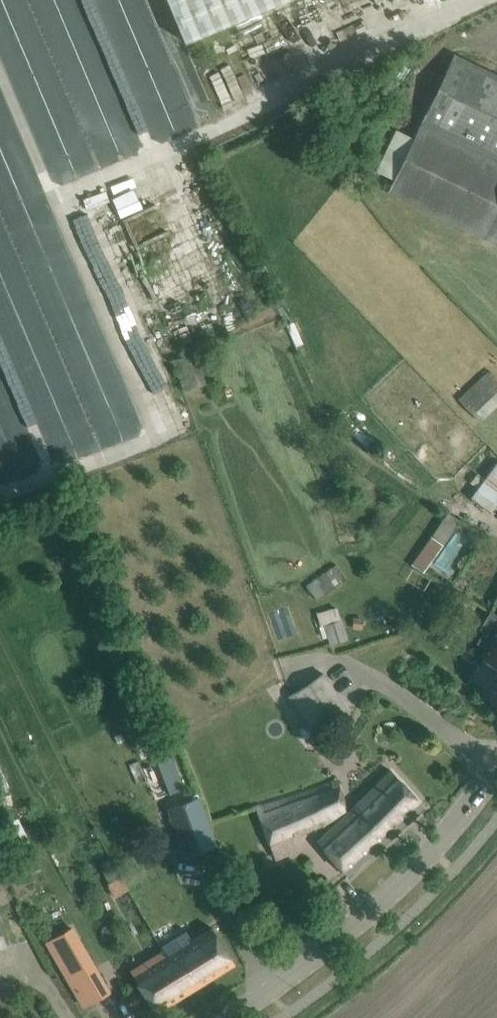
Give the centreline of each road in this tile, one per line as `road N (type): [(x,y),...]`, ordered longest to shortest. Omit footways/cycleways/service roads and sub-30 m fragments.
road 1 (tertiary): [(230,1017),(359,922),(496,771)]

